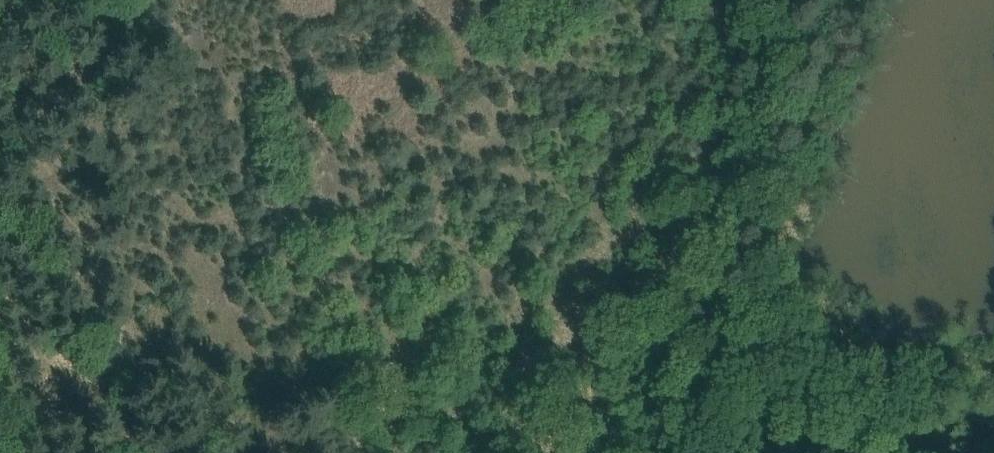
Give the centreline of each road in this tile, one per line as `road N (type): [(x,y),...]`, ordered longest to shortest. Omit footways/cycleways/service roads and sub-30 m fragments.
road 1 (track): [(692,452),(801,0)]

